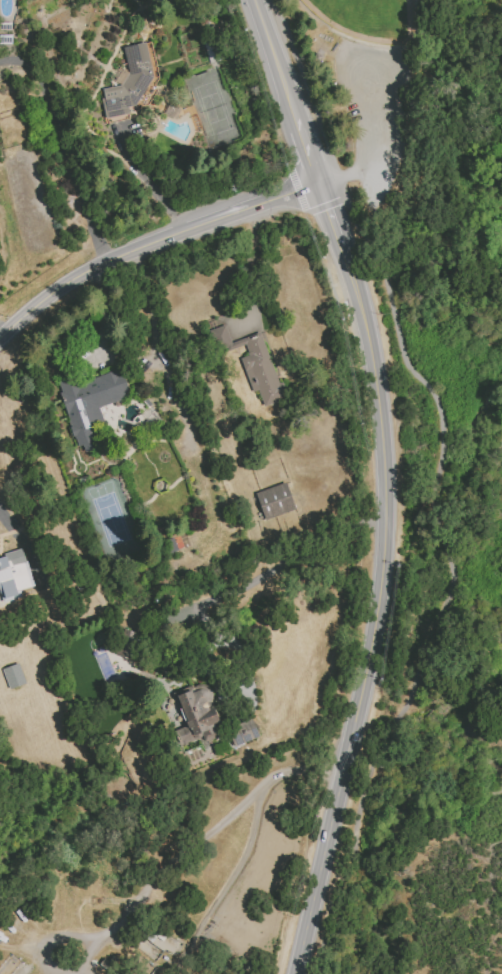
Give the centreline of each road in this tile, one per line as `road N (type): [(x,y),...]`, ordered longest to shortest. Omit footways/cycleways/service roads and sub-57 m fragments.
road 1 (secondary): [(367,329),(383,448),(383,575),(297,973)]
road 2 (residential): [(319,188),(138,249),(66,286),(0,340)]
road 3 (secondary): [(252,0),(293,120)]

